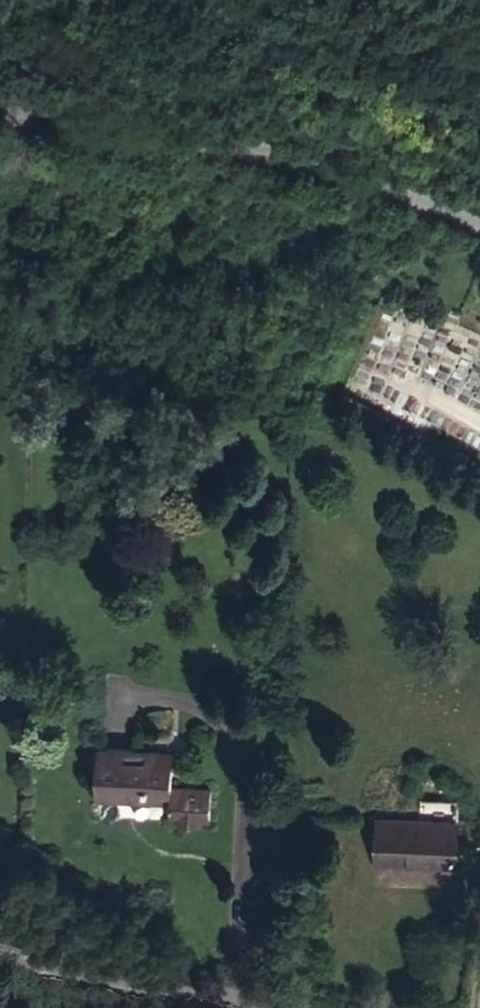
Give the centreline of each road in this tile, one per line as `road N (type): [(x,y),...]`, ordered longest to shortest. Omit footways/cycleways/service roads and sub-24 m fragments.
road 1 (unclassified): [(479,220),(357,176),(91,117),(0,115)]
road 2 (residential): [(0,961),(227,1007)]

